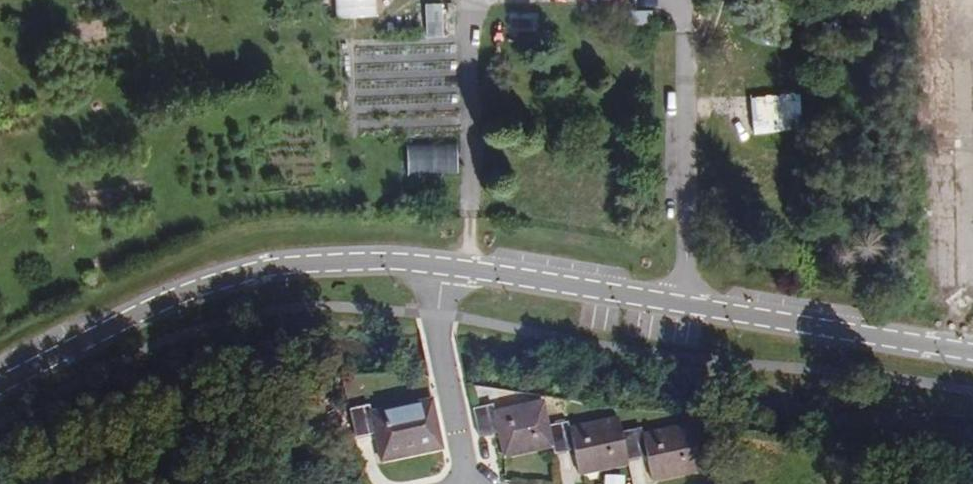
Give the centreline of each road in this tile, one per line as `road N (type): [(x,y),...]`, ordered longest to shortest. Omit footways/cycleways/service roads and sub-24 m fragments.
road 1 (secondary): [(0,386),(213,283),(325,262),(469,267),(972,353)]
road 2 (track): [(469,267),(469,0)]

